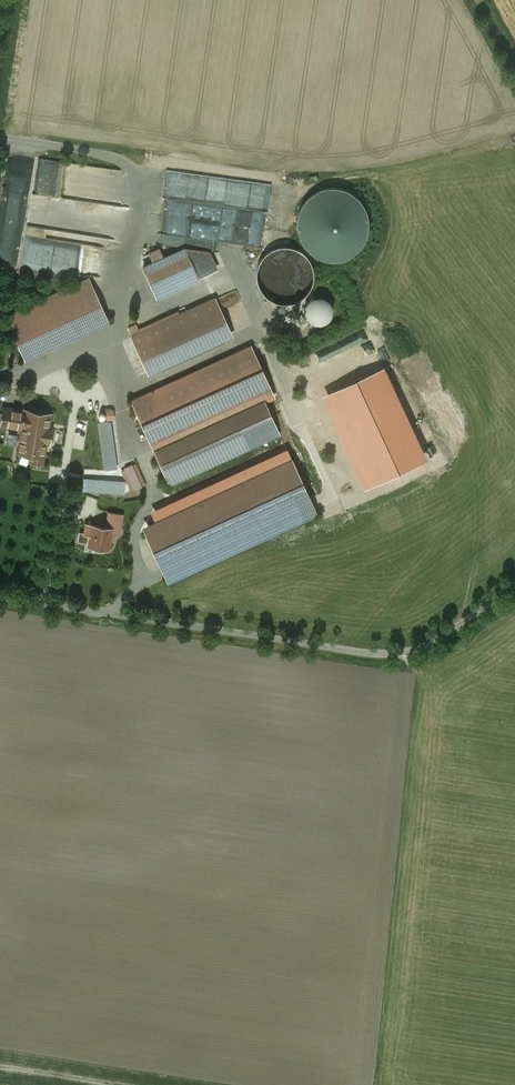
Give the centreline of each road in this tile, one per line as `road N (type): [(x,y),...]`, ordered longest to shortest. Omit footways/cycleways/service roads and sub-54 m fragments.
road 1 (unclassified): [(0,595),(382,655),(438,640),(514,584)]

